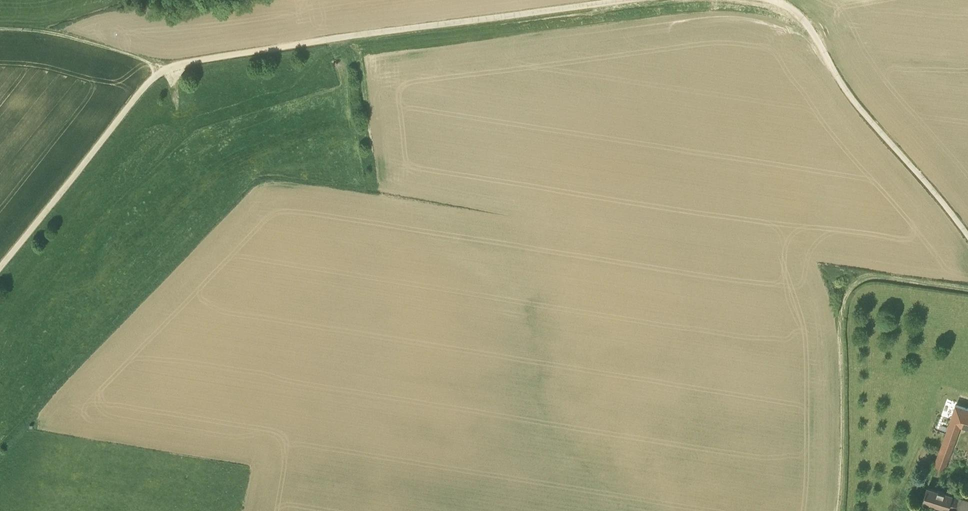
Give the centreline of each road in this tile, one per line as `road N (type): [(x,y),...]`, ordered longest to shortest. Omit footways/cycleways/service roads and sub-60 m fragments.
road 1 (unclassified): [(621,0),(169,67)]
road 2 (unclassified): [(967,236),(848,93),(804,19),(772,0)]
road 3 (unclassified): [(0,266),(144,87),(169,67)]

